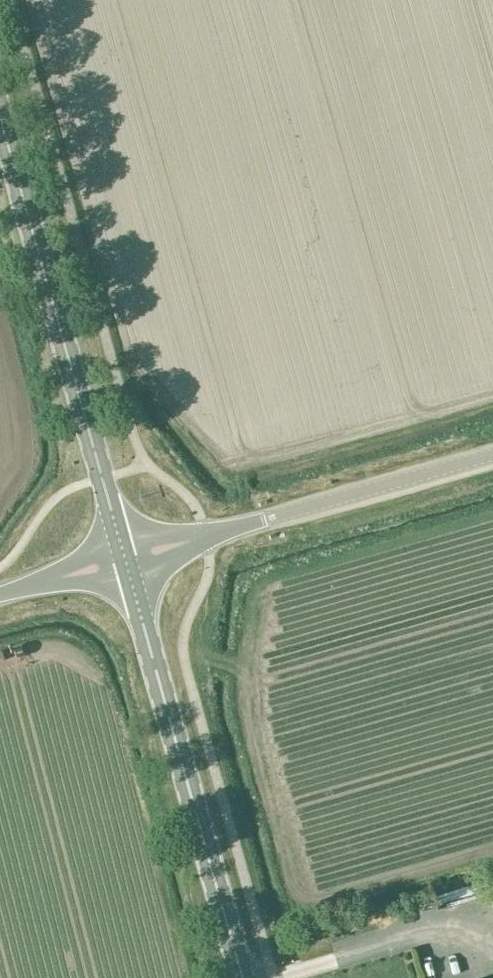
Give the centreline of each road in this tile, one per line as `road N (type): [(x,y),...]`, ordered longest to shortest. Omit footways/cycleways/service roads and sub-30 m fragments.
road 1 (secondary): [(124,559),(0,121)]
road 2 (secondary): [(243,977),(124,559)]
road 3 (tertiary): [(124,559),(492,454)]
road 4 (tertiary): [(0,594),(124,559)]

